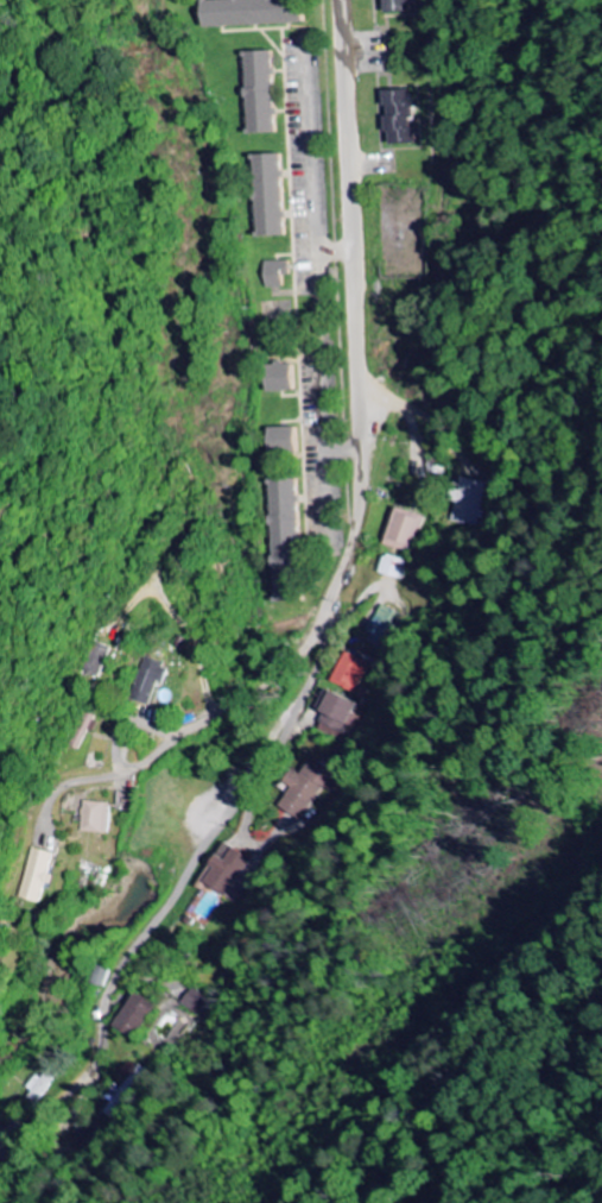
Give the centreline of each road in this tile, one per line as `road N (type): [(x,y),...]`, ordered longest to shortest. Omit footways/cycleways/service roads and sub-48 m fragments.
road 1 (residential): [(31,1202),(99,1067),(108,997),(126,962),(273,752),(315,675),(330,597),(350,548),(359,478),(339,0)]

